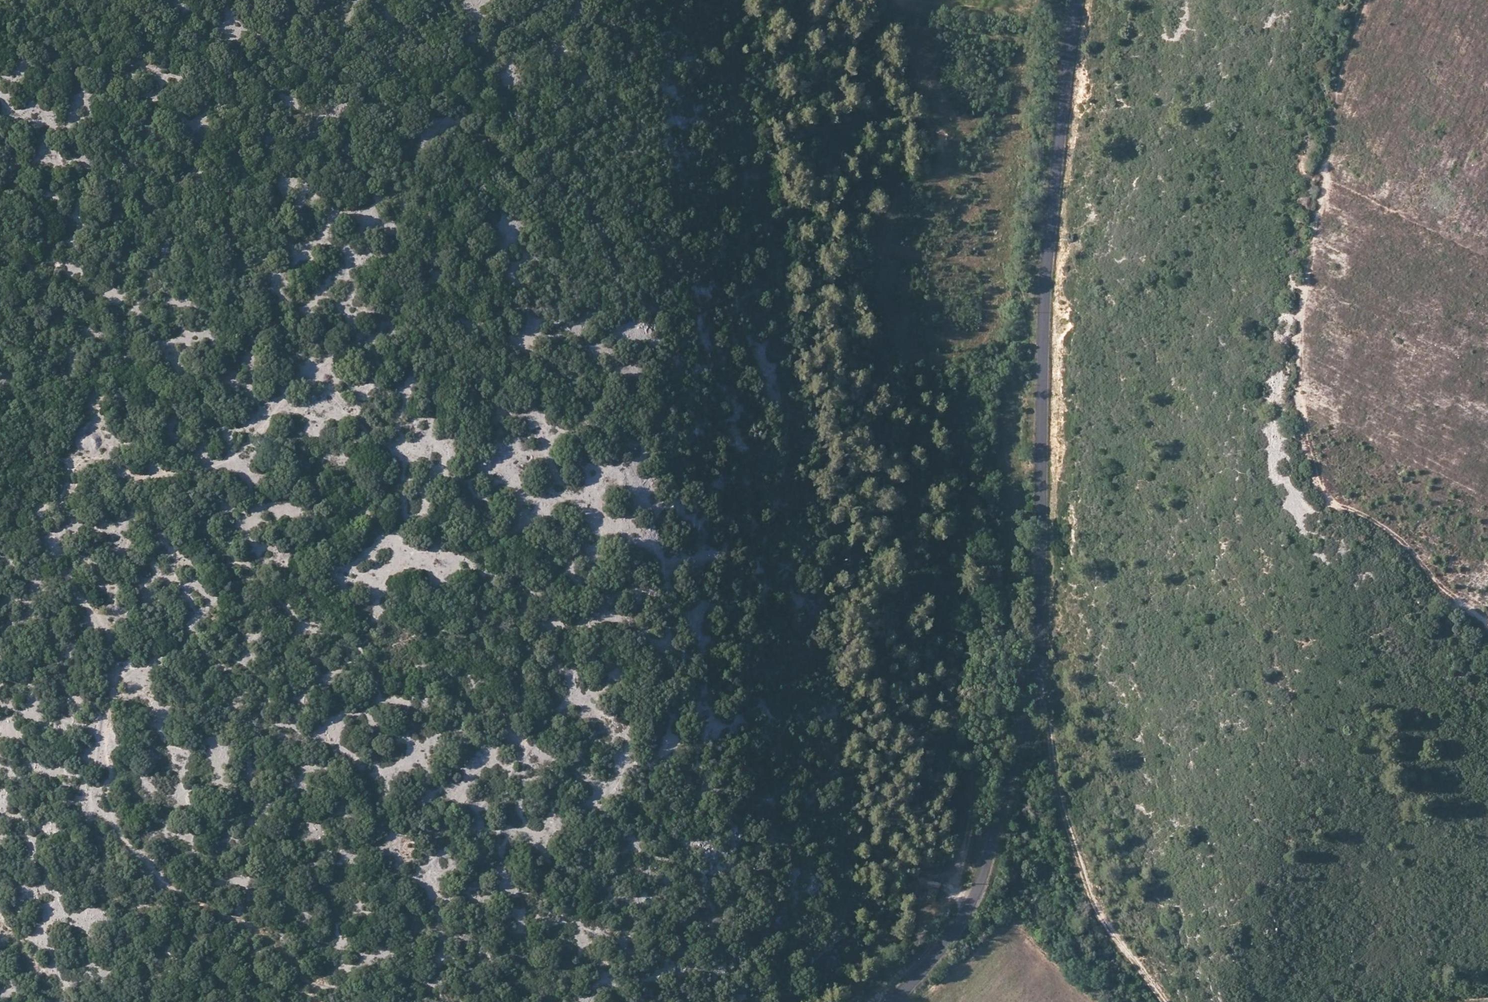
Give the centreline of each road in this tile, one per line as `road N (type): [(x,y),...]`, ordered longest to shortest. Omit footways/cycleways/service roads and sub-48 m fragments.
road 1 (tertiary): [(894,1001),(959,927),(984,878),(1029,718),(1045,536),(1046,296),(1081,0)]
road 2 (track): [(1035,643),(1056,781),(1082,875),(1170,1001)]

